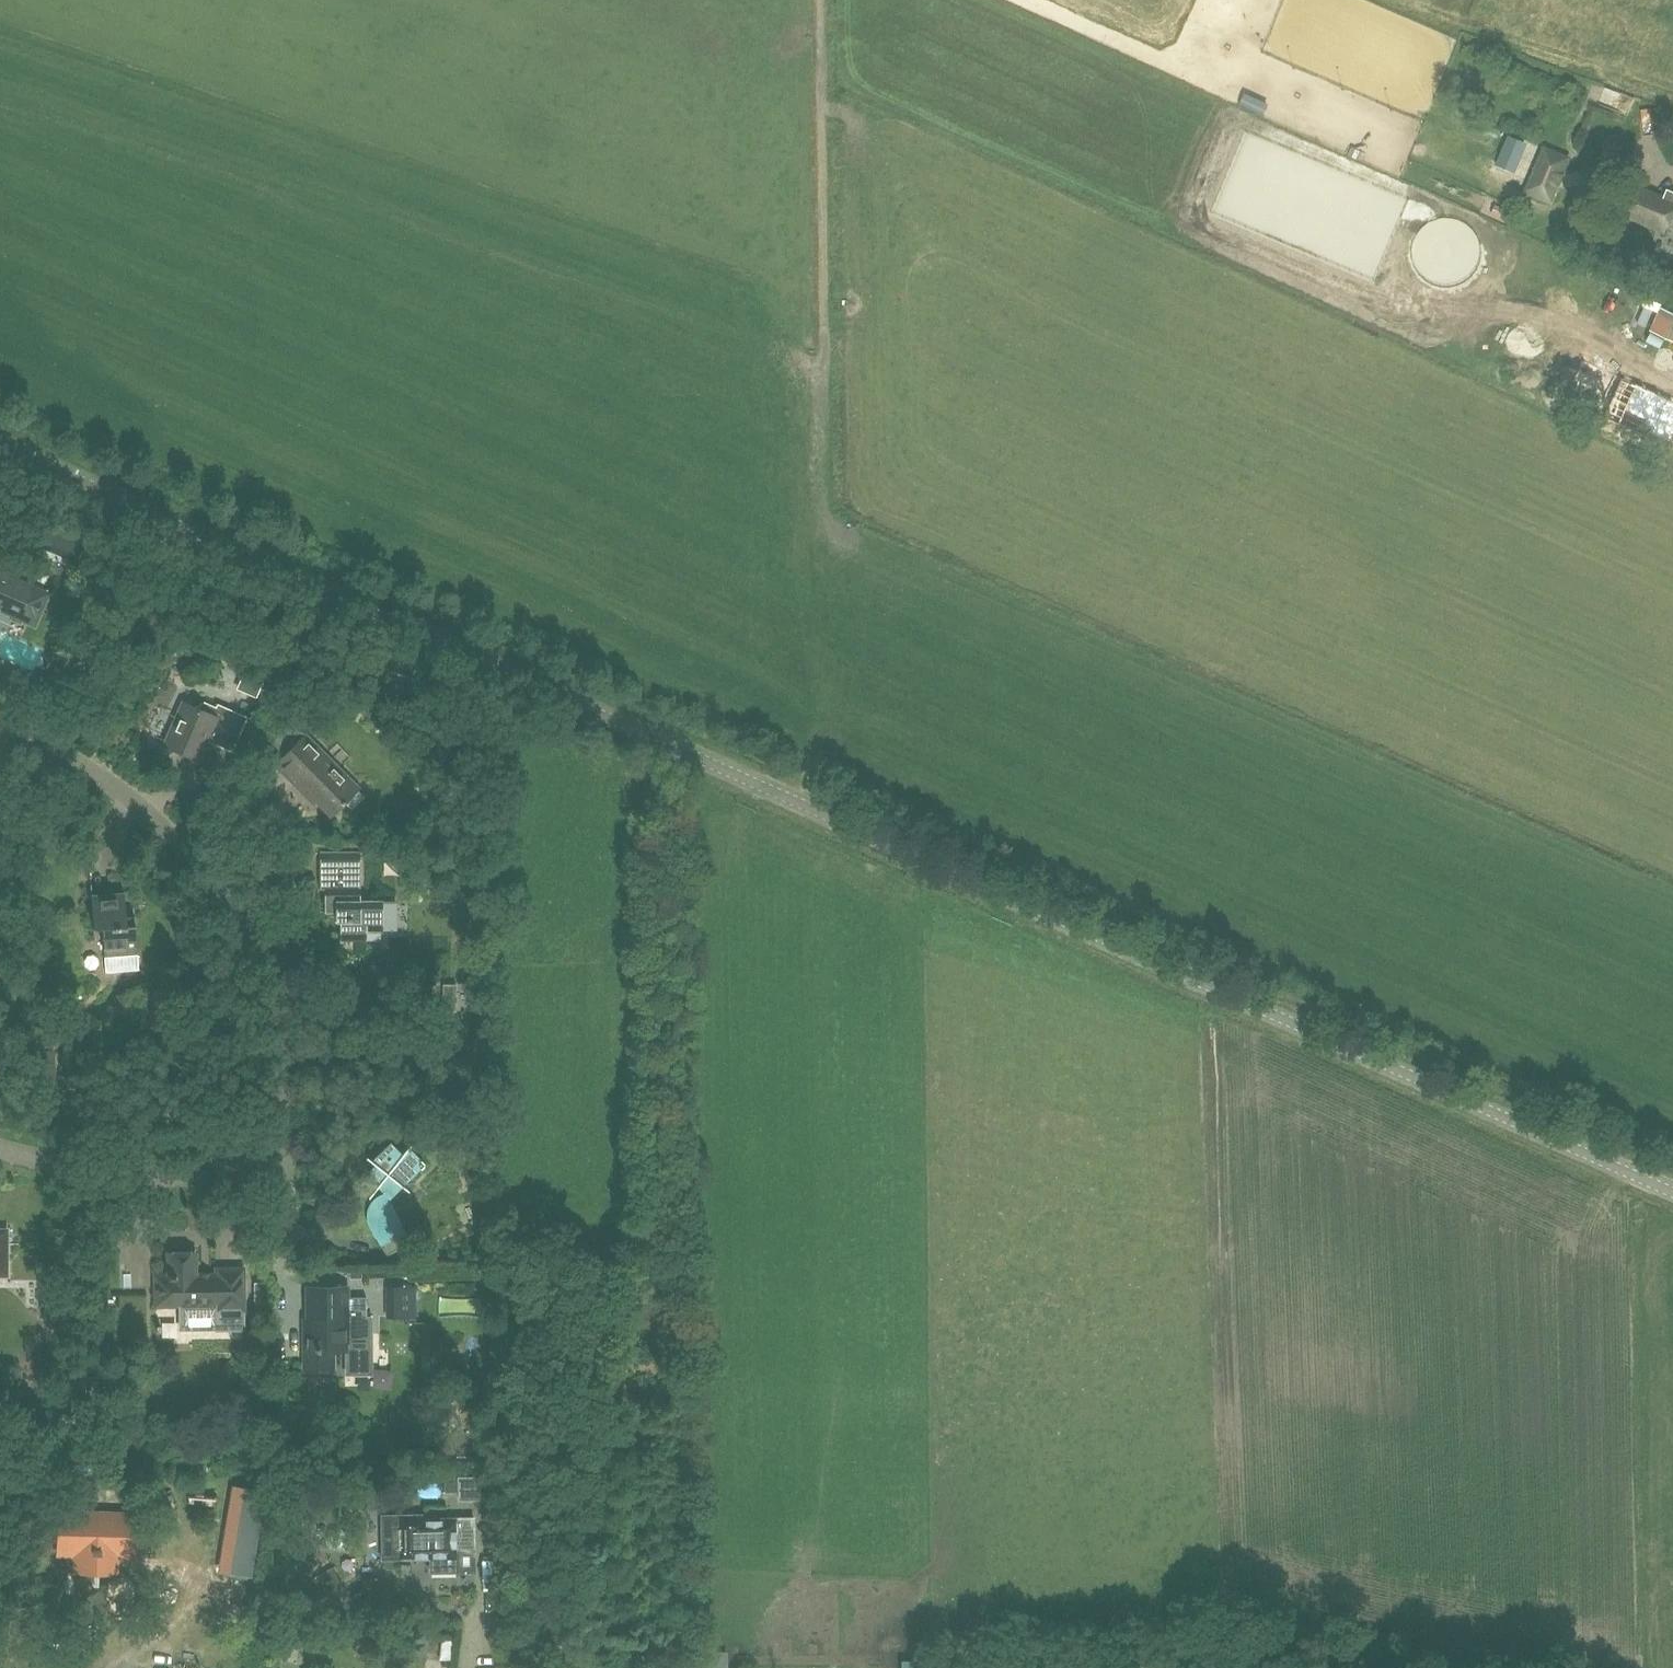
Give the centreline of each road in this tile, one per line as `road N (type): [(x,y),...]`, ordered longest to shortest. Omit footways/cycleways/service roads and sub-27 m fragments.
road 1 (unclassified): [(1672,1193),(0,445)]

